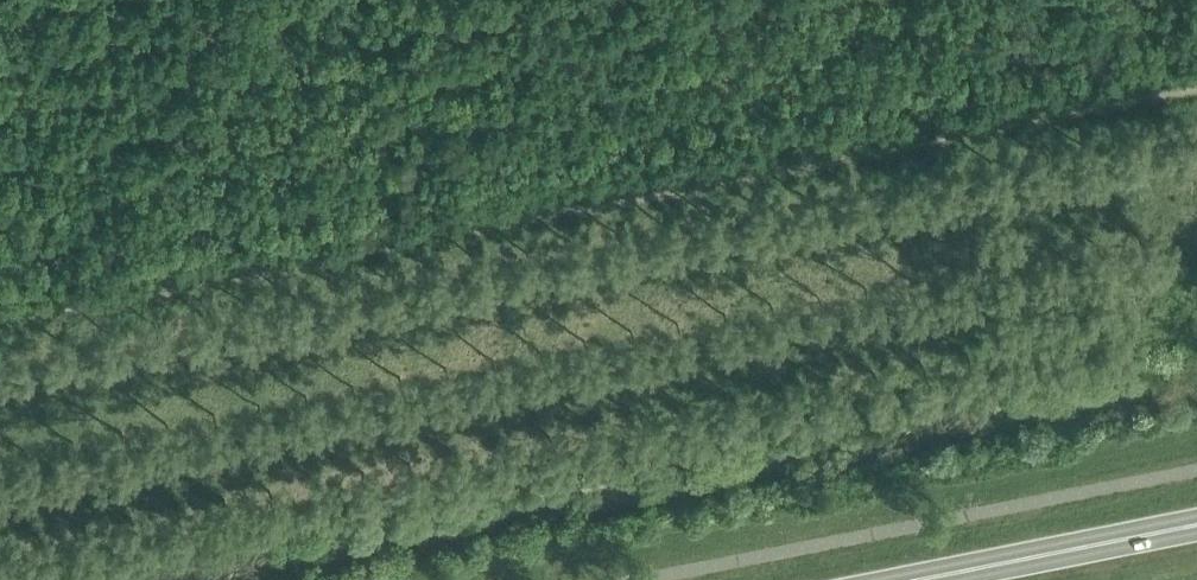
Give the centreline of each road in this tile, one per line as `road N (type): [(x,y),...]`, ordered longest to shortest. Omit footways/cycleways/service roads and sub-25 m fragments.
road 1 (trunk): [(895,579),(1196,519)]

